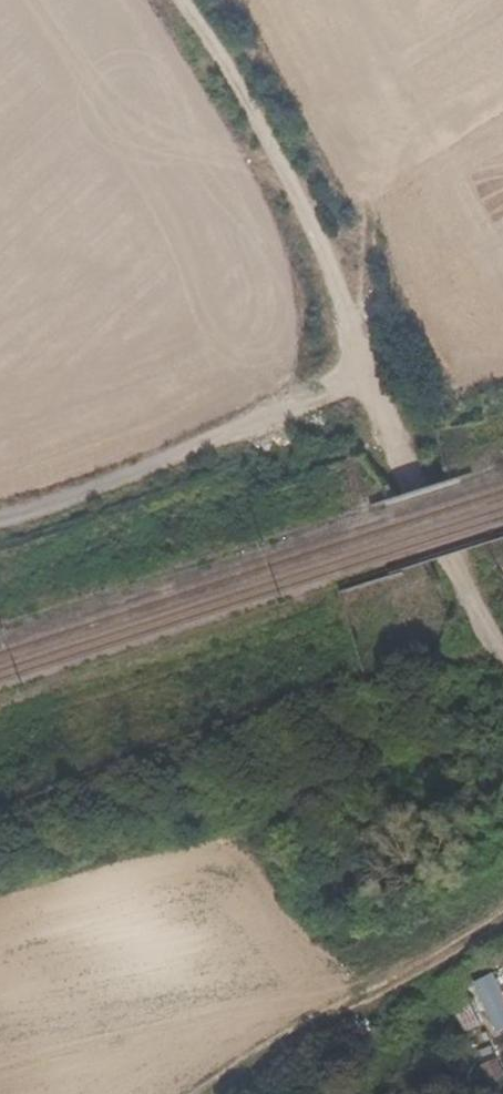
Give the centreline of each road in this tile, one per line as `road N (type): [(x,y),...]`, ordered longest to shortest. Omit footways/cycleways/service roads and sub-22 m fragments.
road 1 (track): [(0,522),(380,393),(240,99),(174,0)]
road 2 (track): [(196,1093),(502,908)]
road 3 (unclassified): [(502,644),(380,393)]

